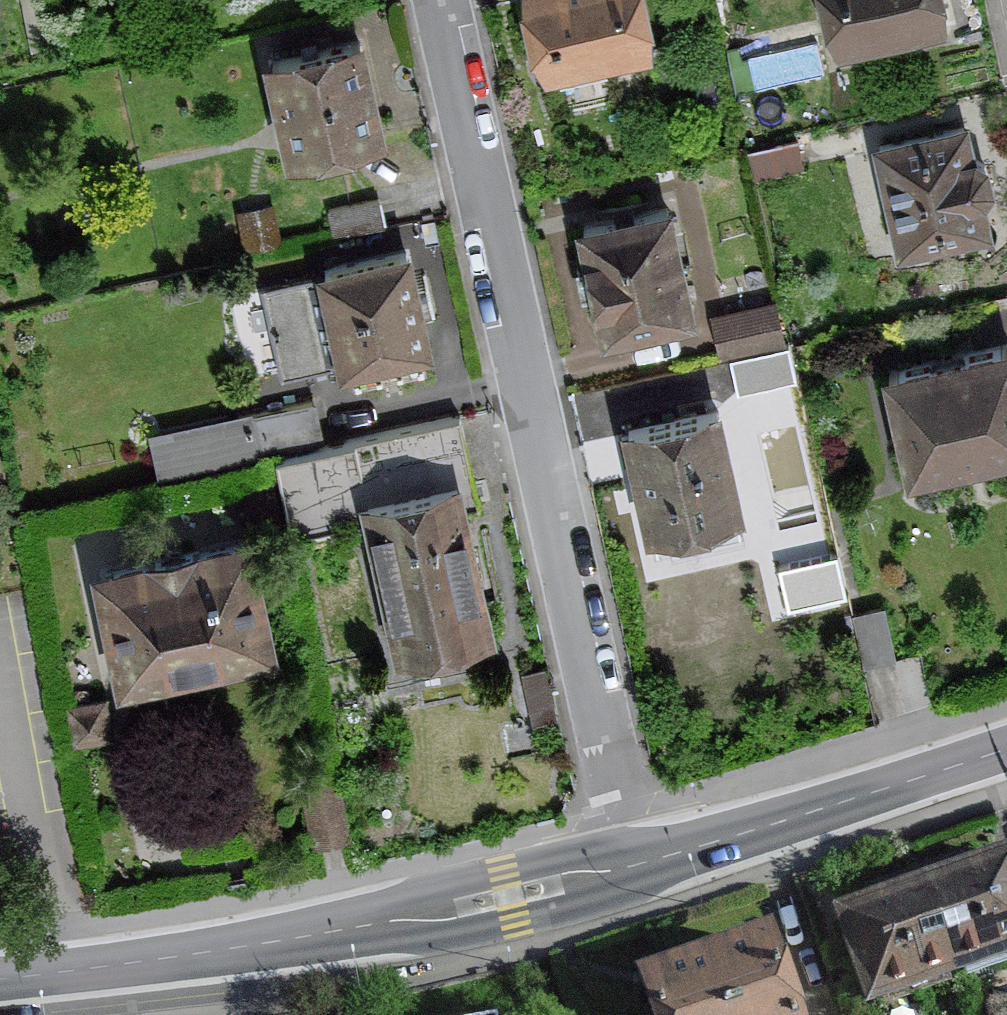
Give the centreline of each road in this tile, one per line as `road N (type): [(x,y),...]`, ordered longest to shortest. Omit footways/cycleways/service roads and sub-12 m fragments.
road 1 (residential): [(624,868),(436,0)]
road 2 (tertiary): [(624,868),(251,947),(0,978)]
road 3 (tertiary): [(1006,746),(624,868)]

